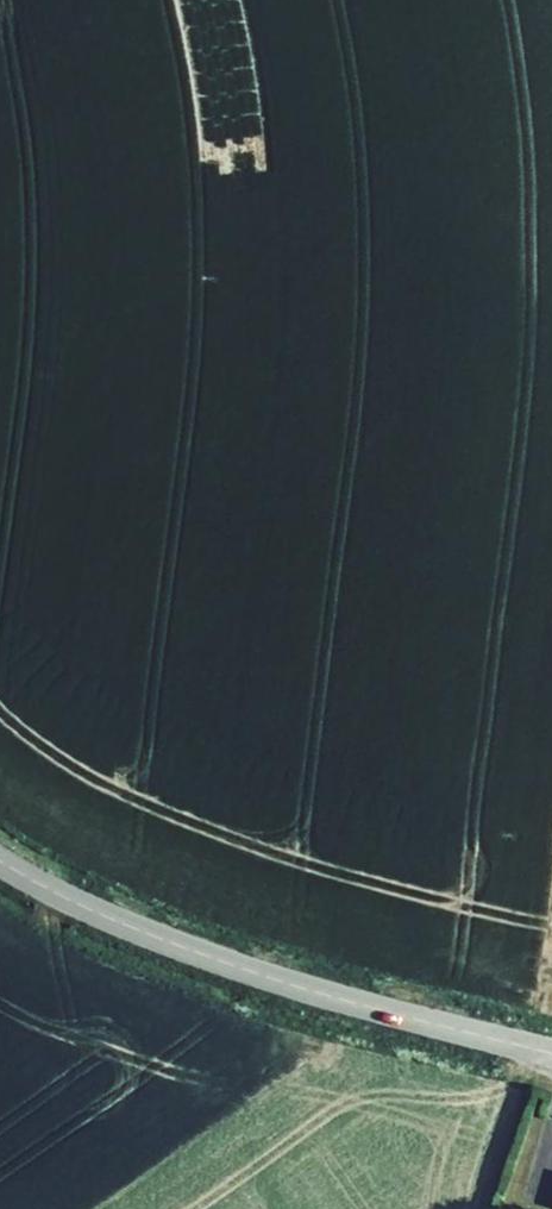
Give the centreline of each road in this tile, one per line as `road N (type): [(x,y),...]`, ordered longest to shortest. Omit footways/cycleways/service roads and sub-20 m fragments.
road 1 (tertiary): [(0,862),(212,959),(551,1053)]

